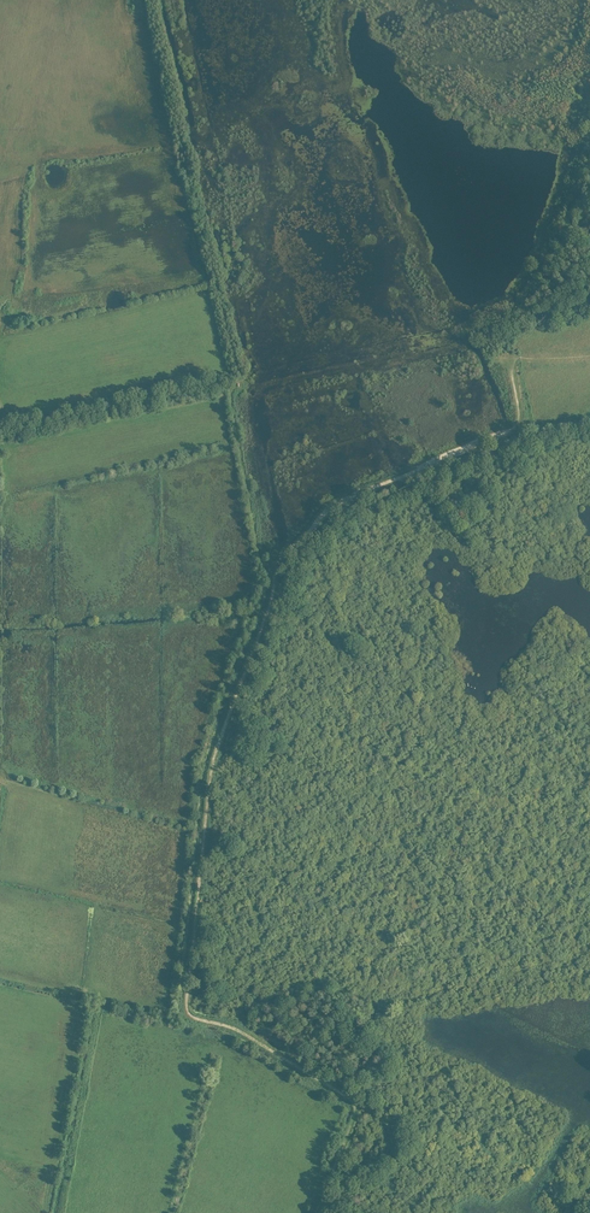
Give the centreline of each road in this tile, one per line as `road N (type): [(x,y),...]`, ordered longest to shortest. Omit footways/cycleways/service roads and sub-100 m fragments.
road 1 (track): [(0,430),(222,379),(259,555),(271,567)]

